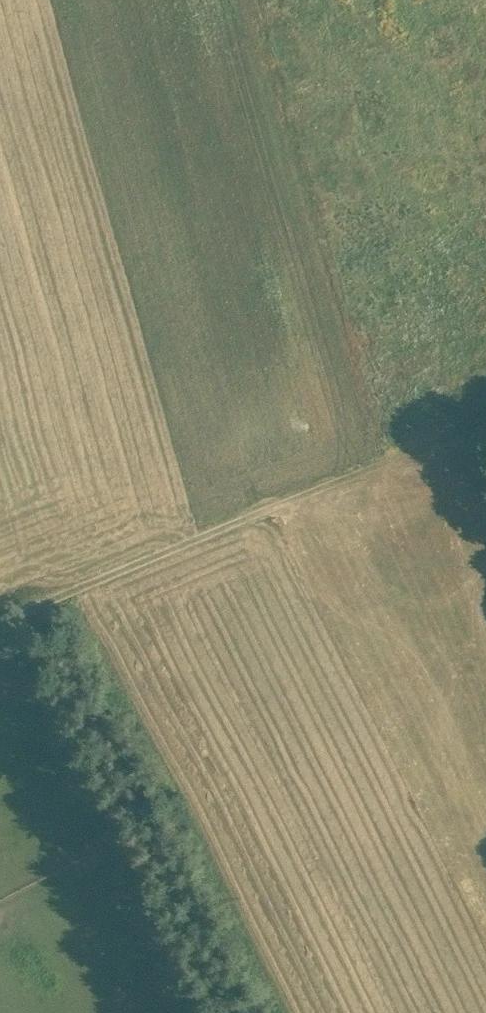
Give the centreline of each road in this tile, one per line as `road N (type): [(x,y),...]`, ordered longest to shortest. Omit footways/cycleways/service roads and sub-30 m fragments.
road 1 (track): [(0,621),(372,471)]
road 2 (track): [(485,424),(372,471)]

